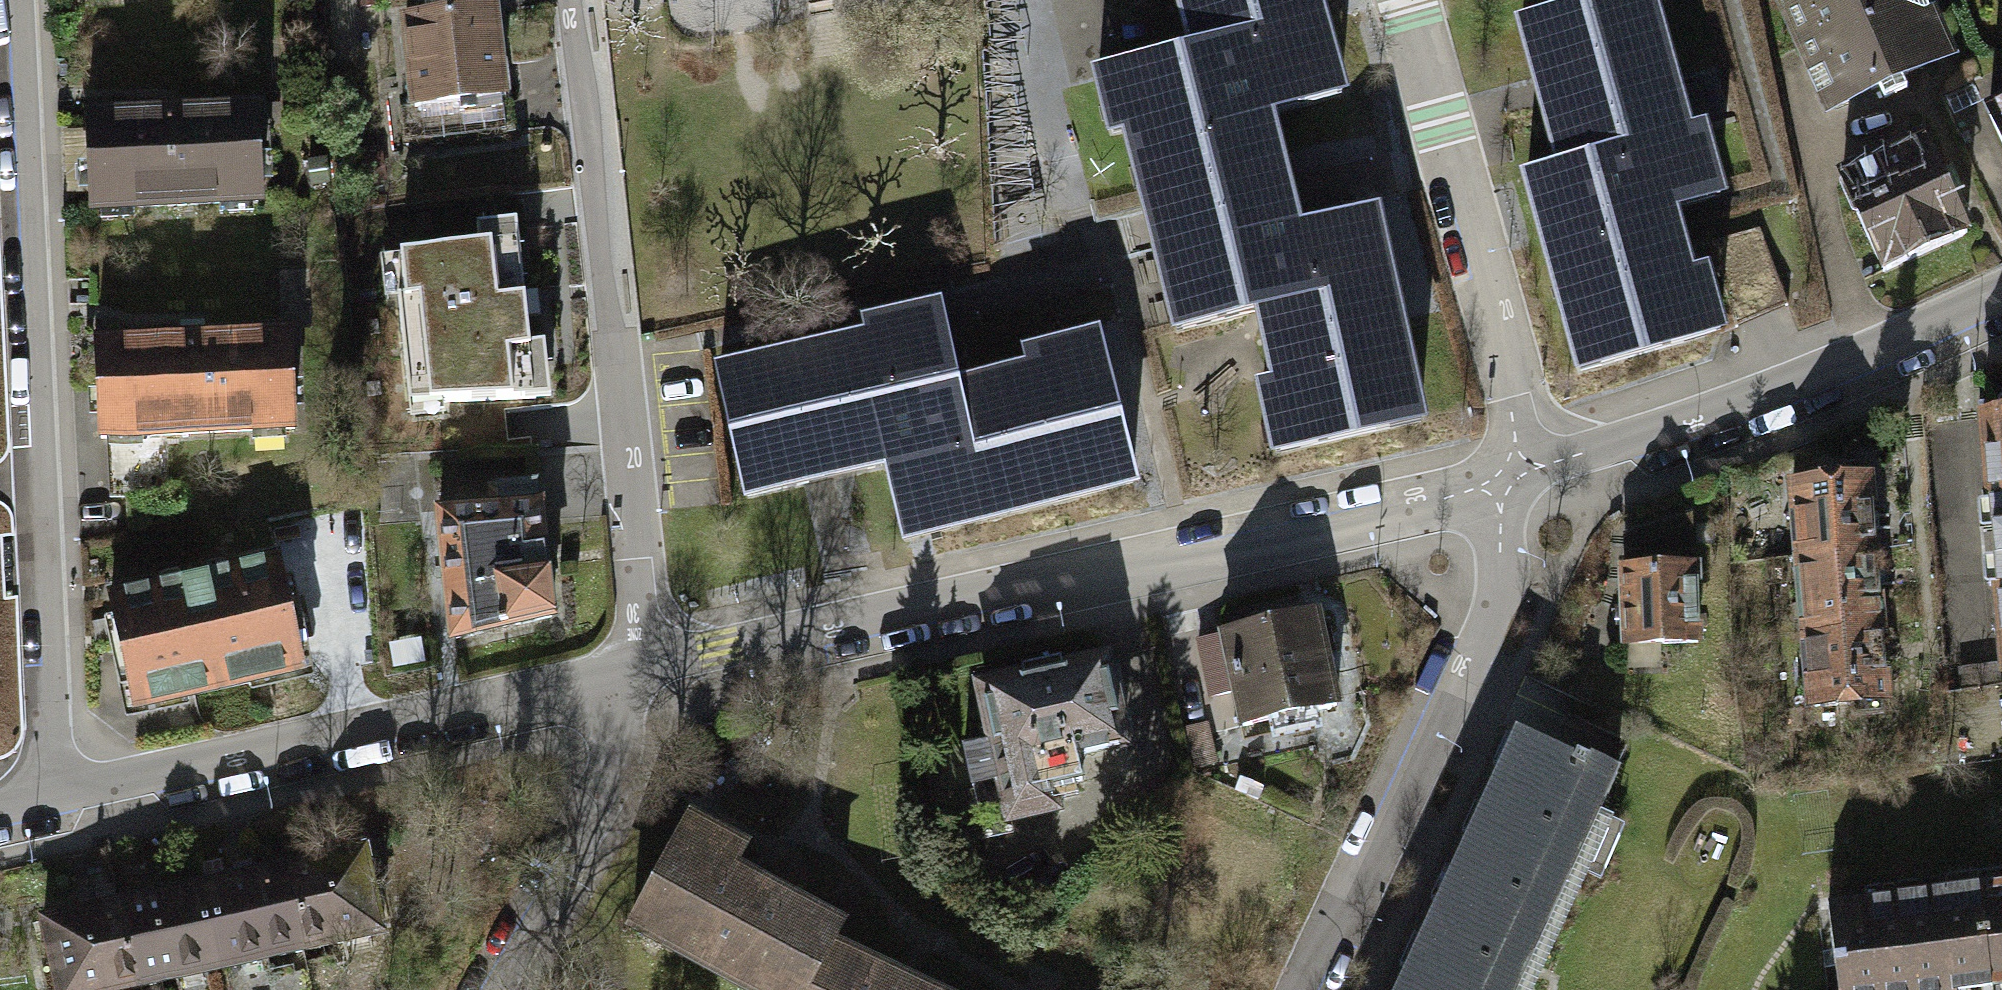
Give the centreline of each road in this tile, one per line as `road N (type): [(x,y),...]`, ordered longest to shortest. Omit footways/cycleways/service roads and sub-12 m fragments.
road 1 (residential): [(1508,480),(641,674)]
road 2 (residential): [(18,0),(49,589),(48,797)]
road 3 (residential): [(573,0),(626,414),(641,674)]
road 4 (residential): [(641,674),(48,797)]
road 5 (residential): [(1508,480),(1500,596),(1312,989)]
road 6 (residential): [(2001,298),(1688,421),(1508,480)]
road 7 (residential): [(1402,0),(1512,412),(1508,480)]
road 8 (residential): [(494,989),(573,846),(641,674)]

